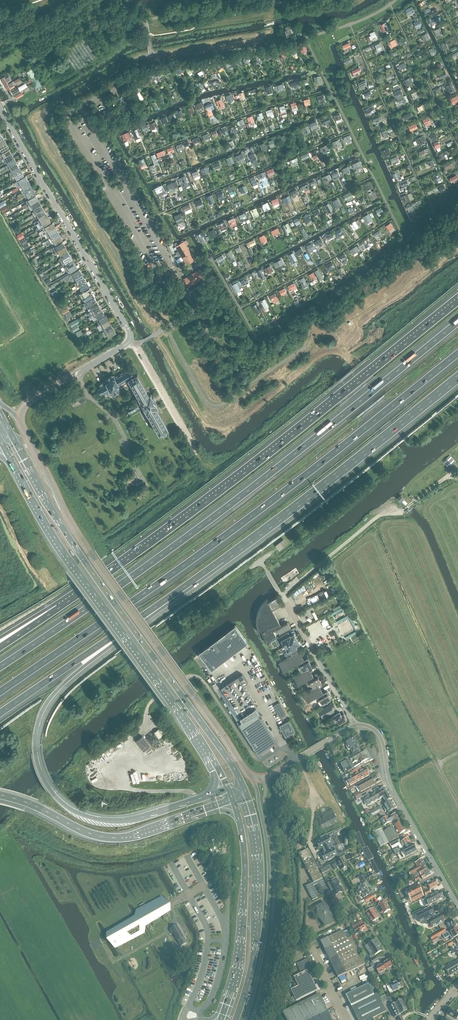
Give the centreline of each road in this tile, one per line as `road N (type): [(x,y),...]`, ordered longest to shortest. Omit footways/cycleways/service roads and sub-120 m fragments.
road 1 (motorway): [(457,322),(231,504),(0,667)]
road 2 (motorway): [(0,692),(260,509),(457,353)]
road 3 (motorway): [(457,298),(62,606)]
road 4 (residential): [(191,692),(93,557),(21,422),(29,403),(130,341)]
road 5 (motorway): [(228,790),(144,817),(105,820),(70,808),(40,769),(37,730),(50,698),(165,603)]
road 6 (primary): [(245,791),(85,563),(11,433)]
road 7 (primary): [(1,441),(74,570),(228,790)]
road 8 (motorway): [(165,603),(457,378)]
road 9 (residential): [(130,341),(0,107)]
road 10 (motorway): [(0,795),(116,838),(233,803)]
road 11 (primary): [(236,1019),(261,888),(245,791)]
road 12 (primary): [(233,803),(244,848),(243,936),(221,1019)]
road 13 (residential): [(457,907),(389,785),(379,738),(355,727)]
road 14 (motorway): [(0,713),(165,603)]
road 15 (residential): [(355,727),(279,591)]

